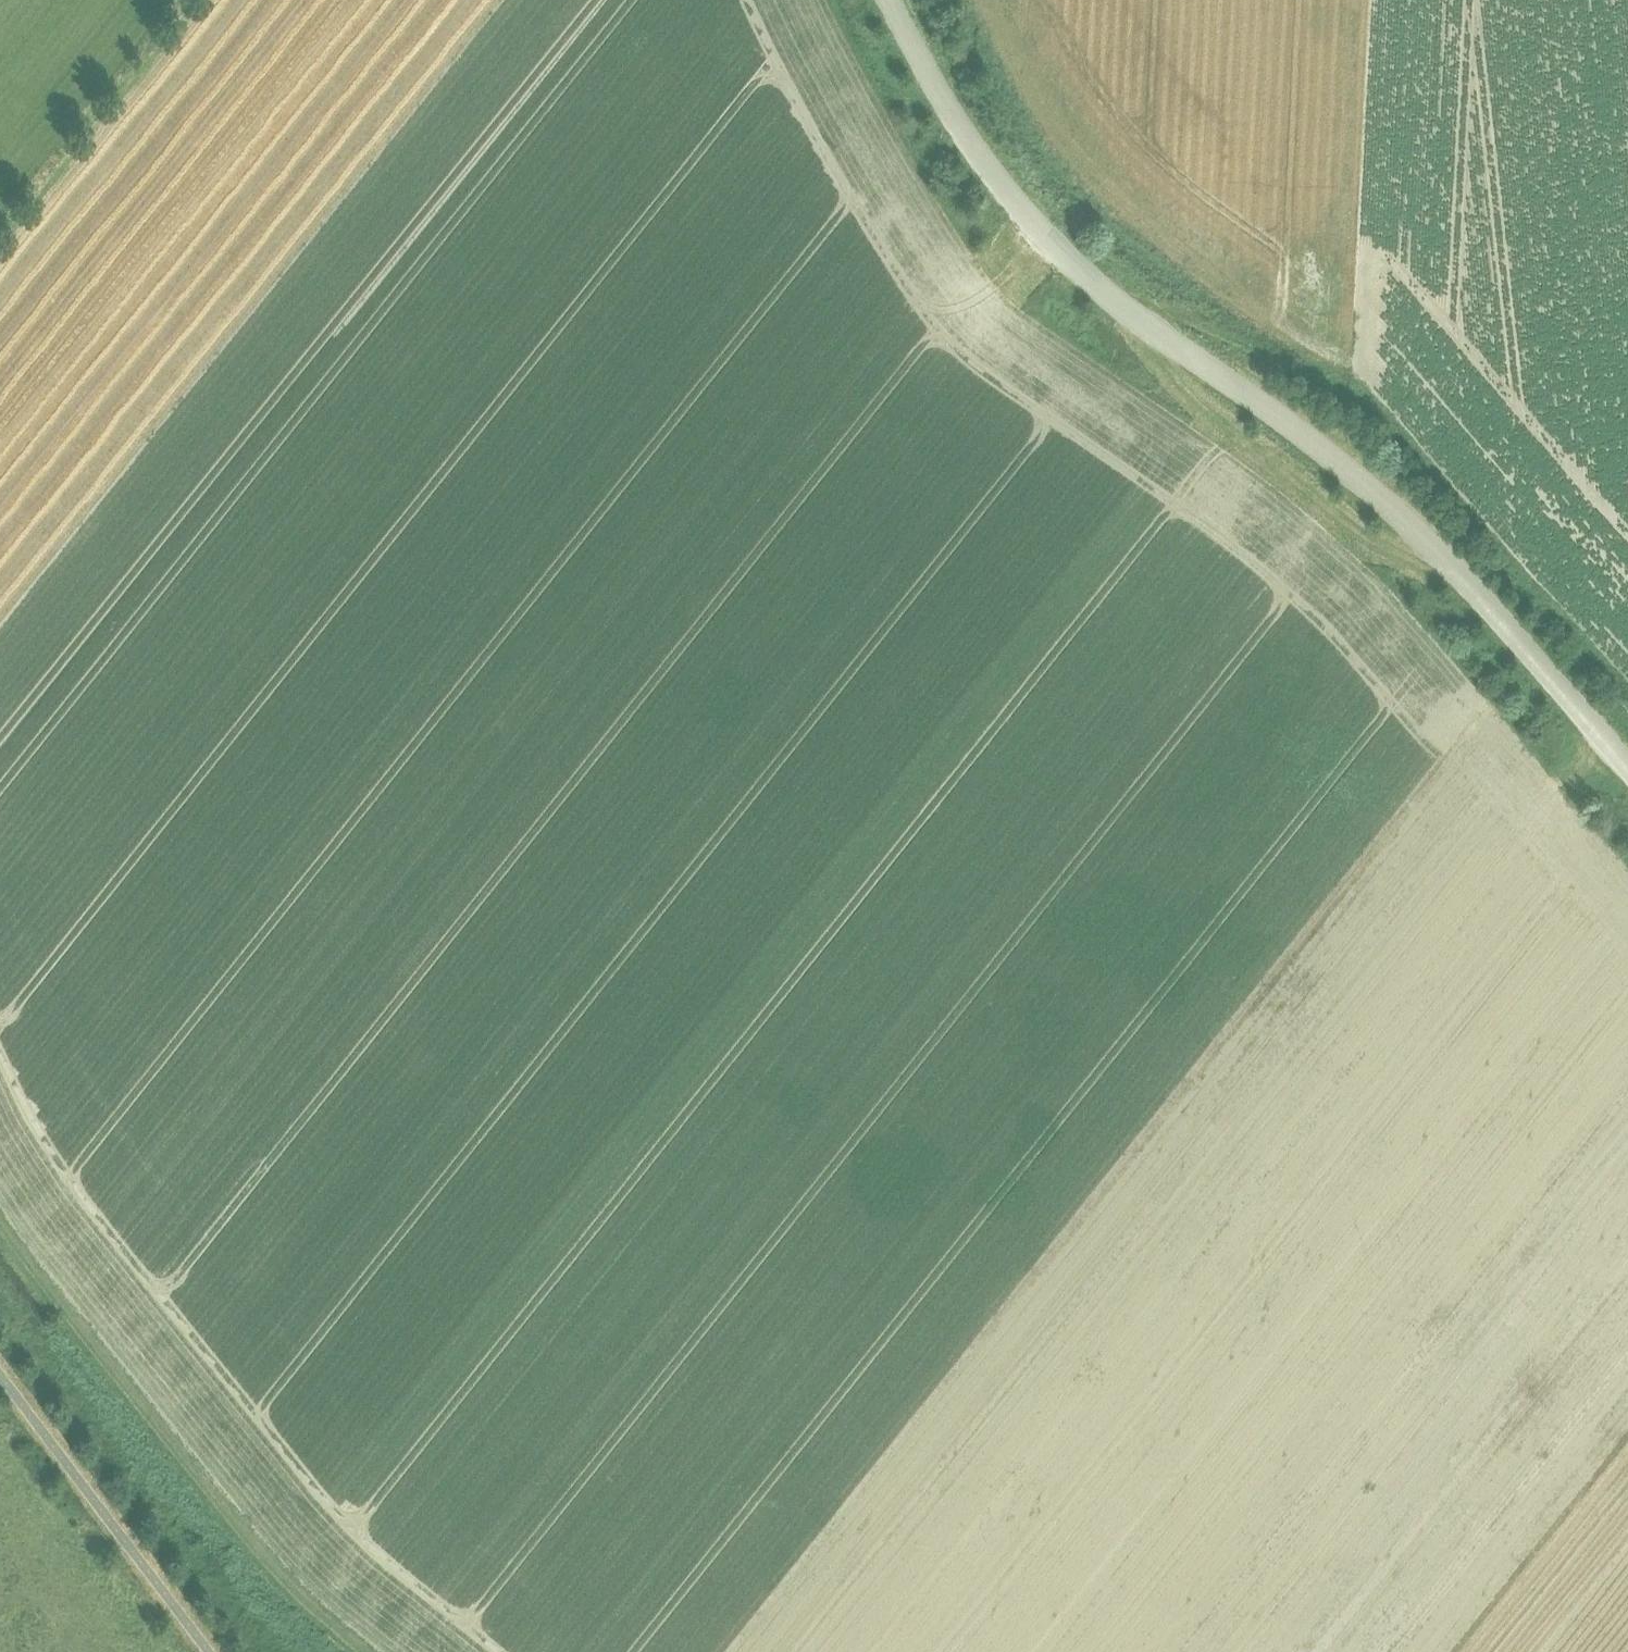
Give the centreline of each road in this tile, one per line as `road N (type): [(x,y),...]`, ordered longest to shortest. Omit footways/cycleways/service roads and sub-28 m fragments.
road 1 (tertiary): [(1627,770),(1465,579),(1395,512),(1089,280),(1036,228),(989,169),(888,0)]
road 2 (track): [(1121,305),(1162,370),(1218,425),(1353,532),(1465,579)]
road 3 (track): [(1102,290),(1156,302),(1281,362),(1349,380)]

